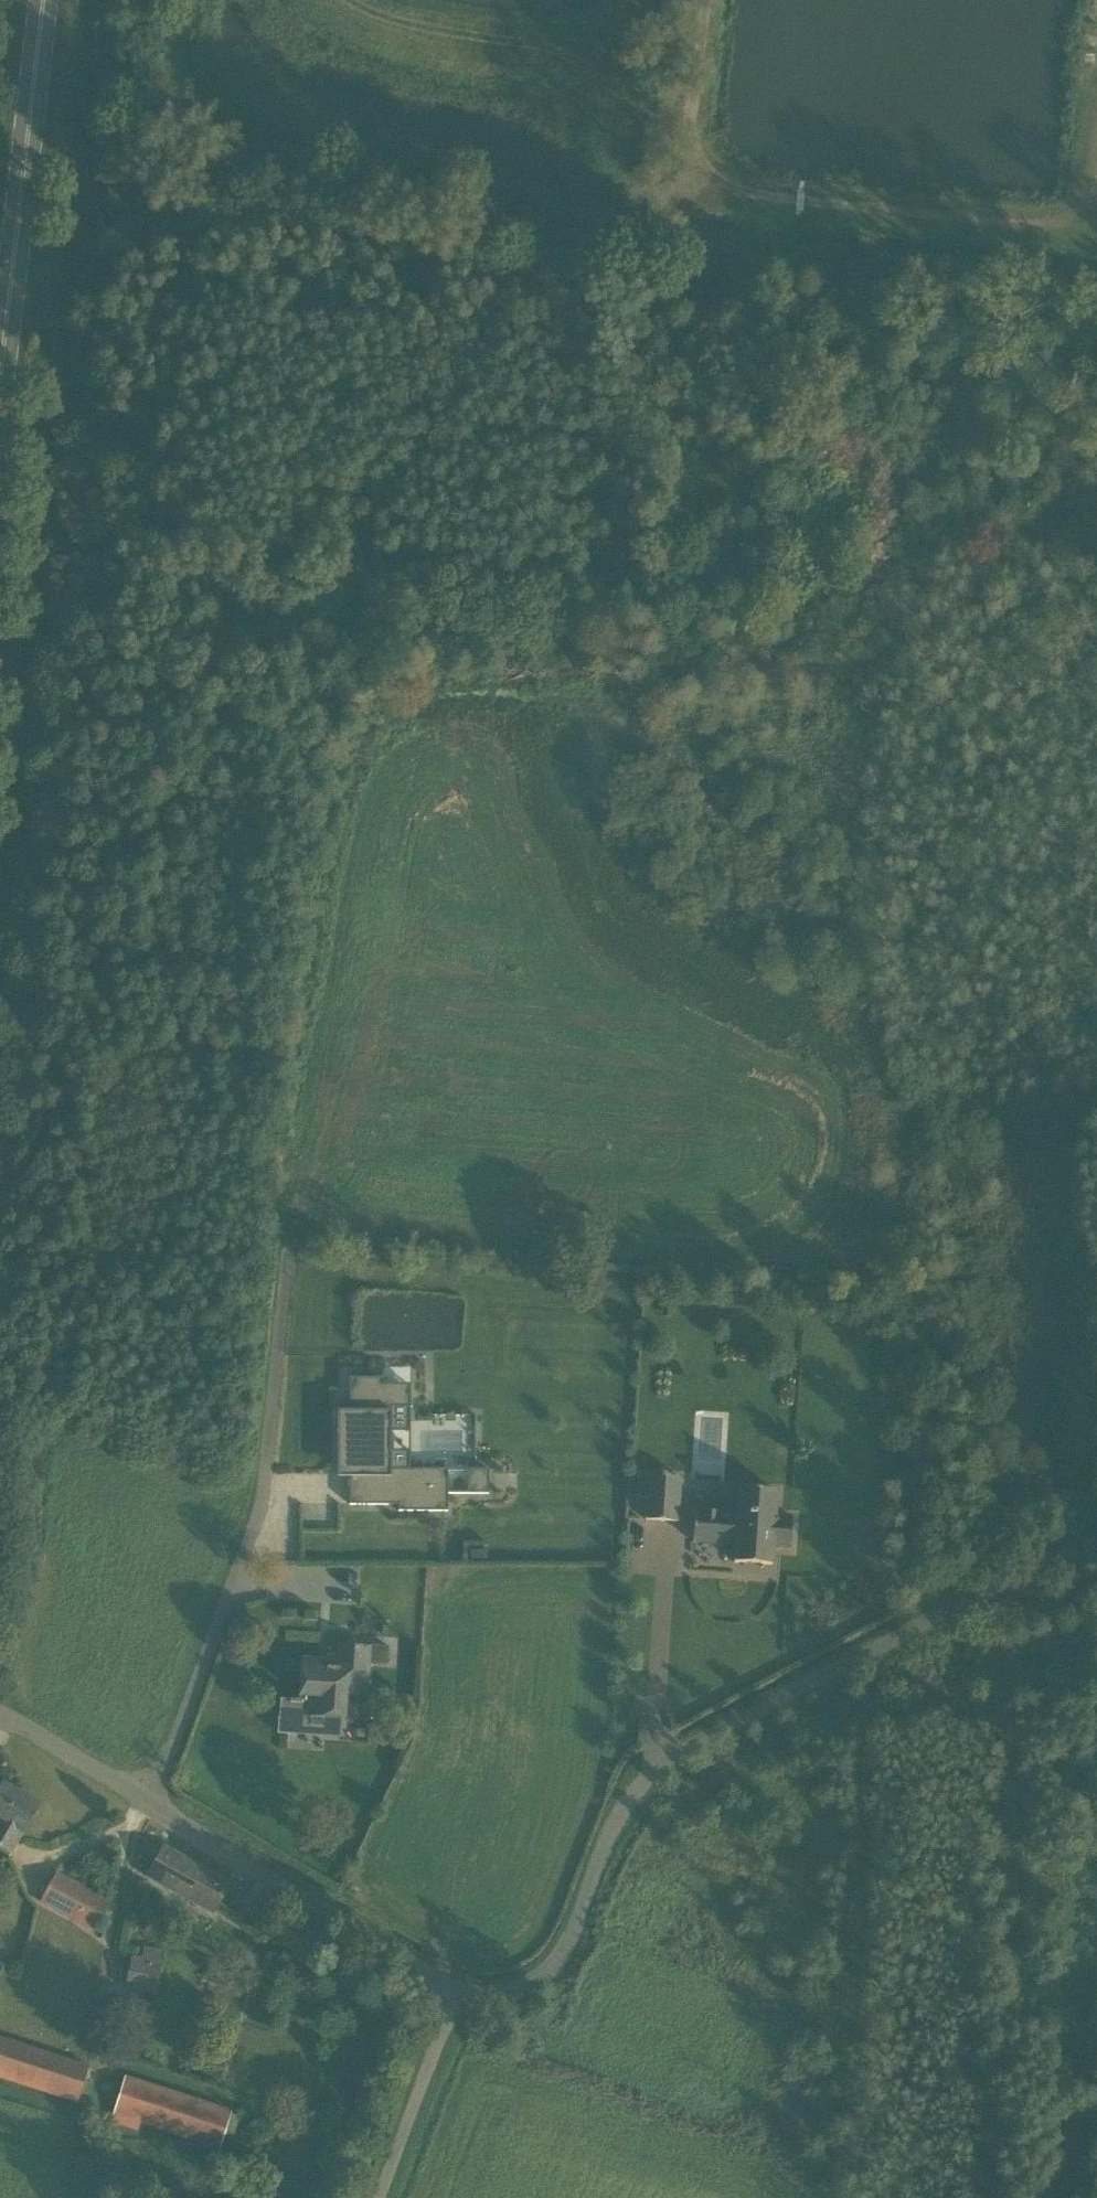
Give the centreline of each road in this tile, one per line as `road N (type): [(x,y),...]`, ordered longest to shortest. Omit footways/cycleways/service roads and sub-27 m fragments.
road 1 (unclassified): [(459,1991),(519,1988),(552,1967),(626,1799),(676,1753),(1096,1543)]
road 2 (unclassified): [(151,1808),(258,1521),(291,1239)]
road 3 (primary): [(0,374),(42,0)]
road 4 (unknown): [(546,1646),(563,1687),(438,1978)]
road 5 (unclassified): [(151,1808),(459,1991)]
road 6 (unclassified): [(377,2197),(459,1991)]
road 7 (unclassified): [(0,1716),(151,1808)]

